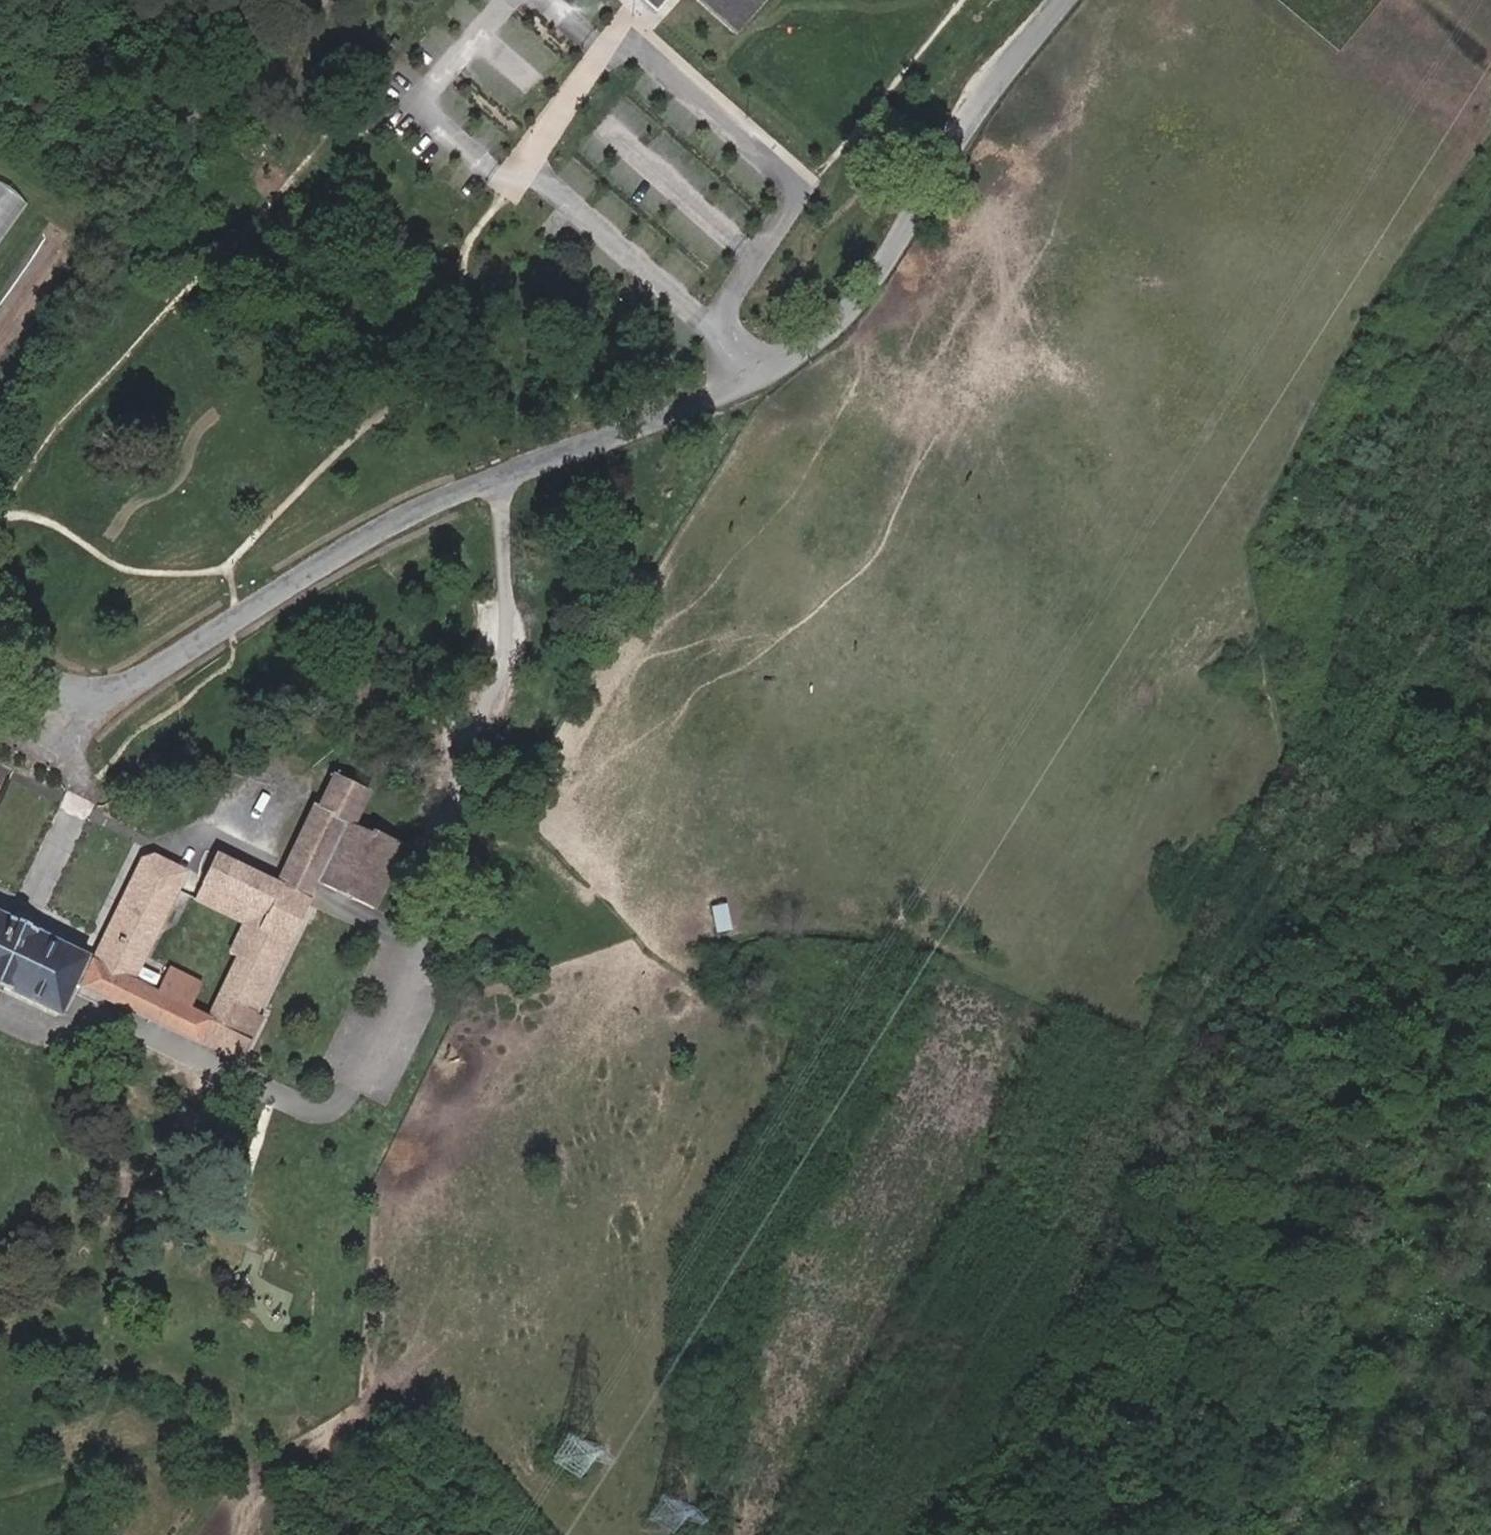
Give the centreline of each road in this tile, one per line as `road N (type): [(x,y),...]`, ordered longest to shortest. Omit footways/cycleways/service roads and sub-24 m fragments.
road 1 (unclassified): [(1068,0),(1006,67),(844,316),(762,365),(505,476)]
road 2 (unclassified): [(505,476),(303,574),(105,700),(65,691),(0,638)]
road 3 (residential): [(713,329),(801,193),(620,35),(527,163)]
road 4 (unclassified): [(505,476),(504,592),(488,727),(452,788),(433,866)]
road 5 (residential): [(527,163),(713,329)]

